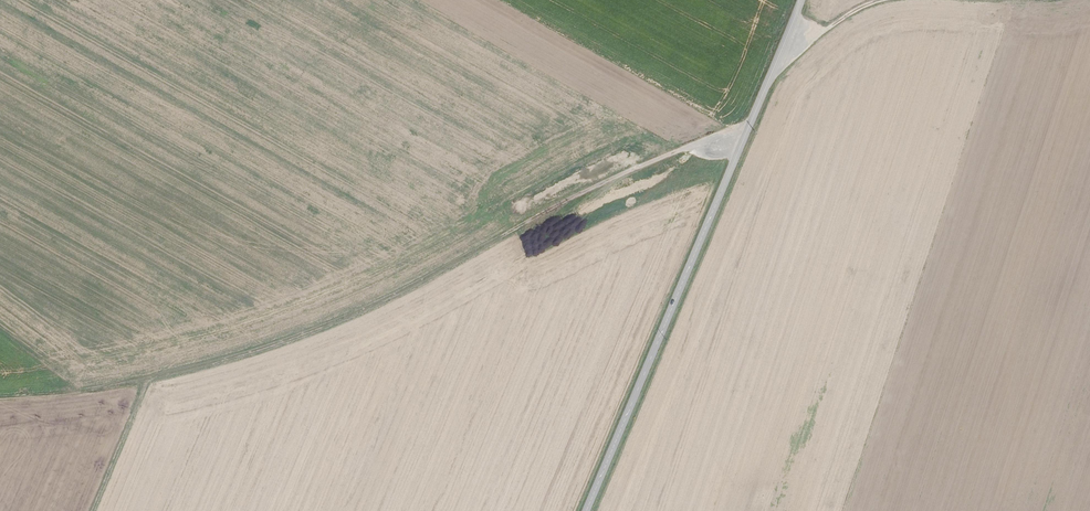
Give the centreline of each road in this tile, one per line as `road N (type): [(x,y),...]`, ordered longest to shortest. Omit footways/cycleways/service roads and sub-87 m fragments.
road 1 (track): [(750,122),(564,205),(343,323),(142,382),(0,397)]
road 2 (secondary): [(587,510),(801,0)]
road 3 (track): [(91,510),(142,382)]
road 4 (track): [(889,0),(778,56)]

